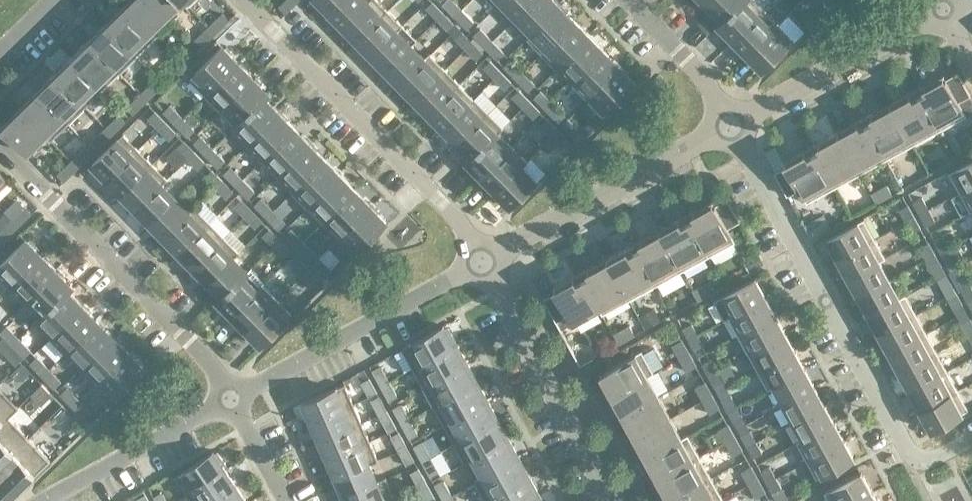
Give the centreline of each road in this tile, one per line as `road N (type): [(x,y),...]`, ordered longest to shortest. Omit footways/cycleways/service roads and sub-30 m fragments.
road 1 (residential): [(919,460),(729,126)]
road 2 (residential): [(483,263),(467,234),(241,0)]
road 3 (residential): [(231,398),(186,337),(0,155)]
road 4 (residential): [(483,263),(231,398)]
road 5 (residential): [(483,263),(729,126)]
road 6 (residential): [(610,500),(483,263)]
road 7 (residential): [(729,126),(943,10)]
road 8 (residential): [(231,398),(46,500)]
road 9 (residential): [(729,126),(692,63),(630,0)]

